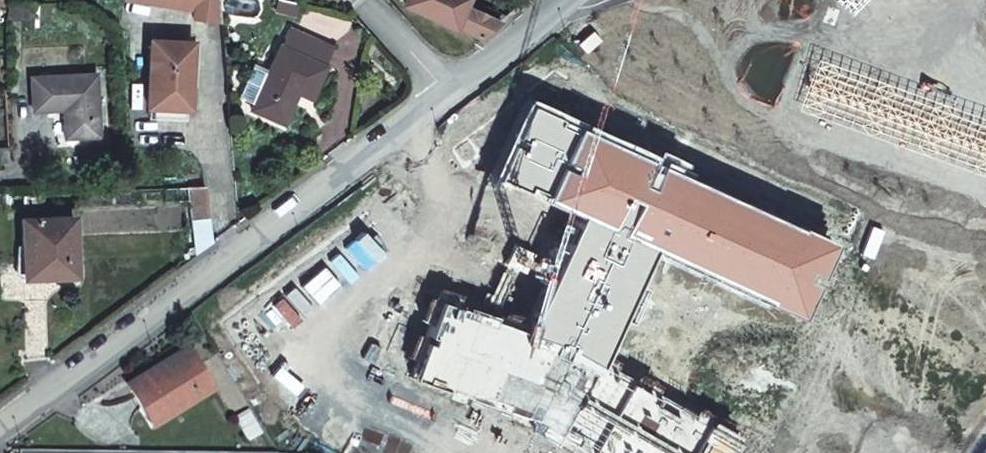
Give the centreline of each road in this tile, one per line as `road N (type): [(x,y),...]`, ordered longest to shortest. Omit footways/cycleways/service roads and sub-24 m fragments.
road 1 (residential): [(0,428),(563,0)]

